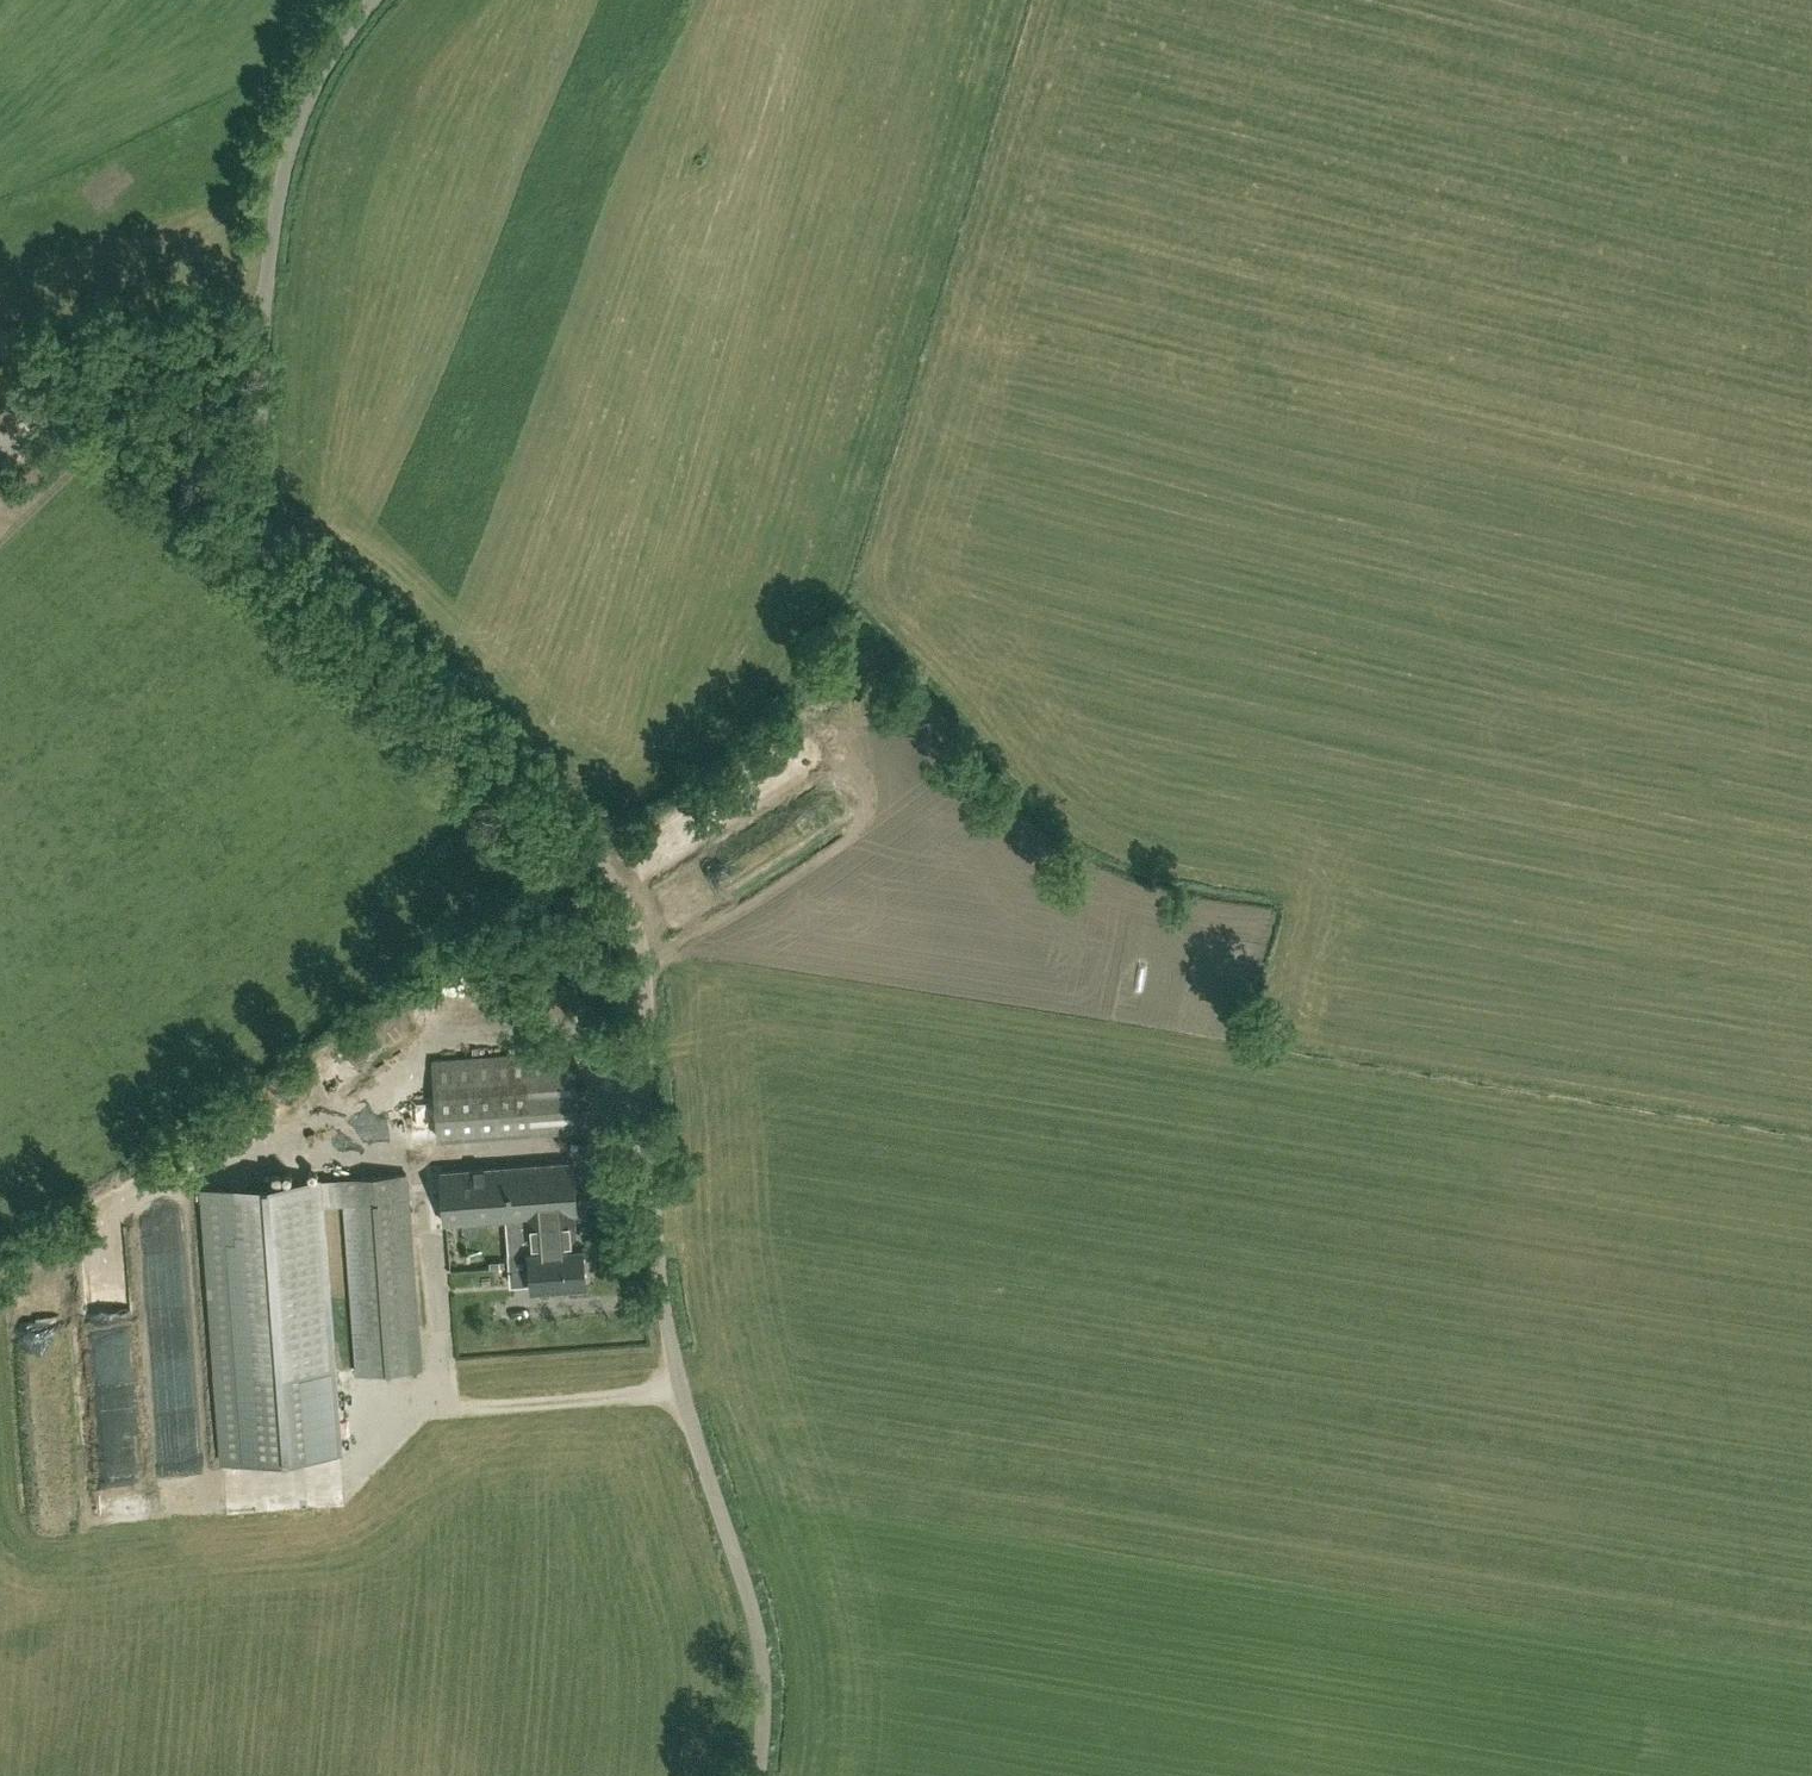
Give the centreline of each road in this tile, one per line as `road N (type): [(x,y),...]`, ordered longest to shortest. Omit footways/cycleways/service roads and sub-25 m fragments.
road 1 (unclassified): [(758,1775),(761,1634),(685,1407),(647,1197),(649,1000),(641,937),(603,871),(262,542),(257,324),(272,246),(296,135),(335,45),(372,0)]

